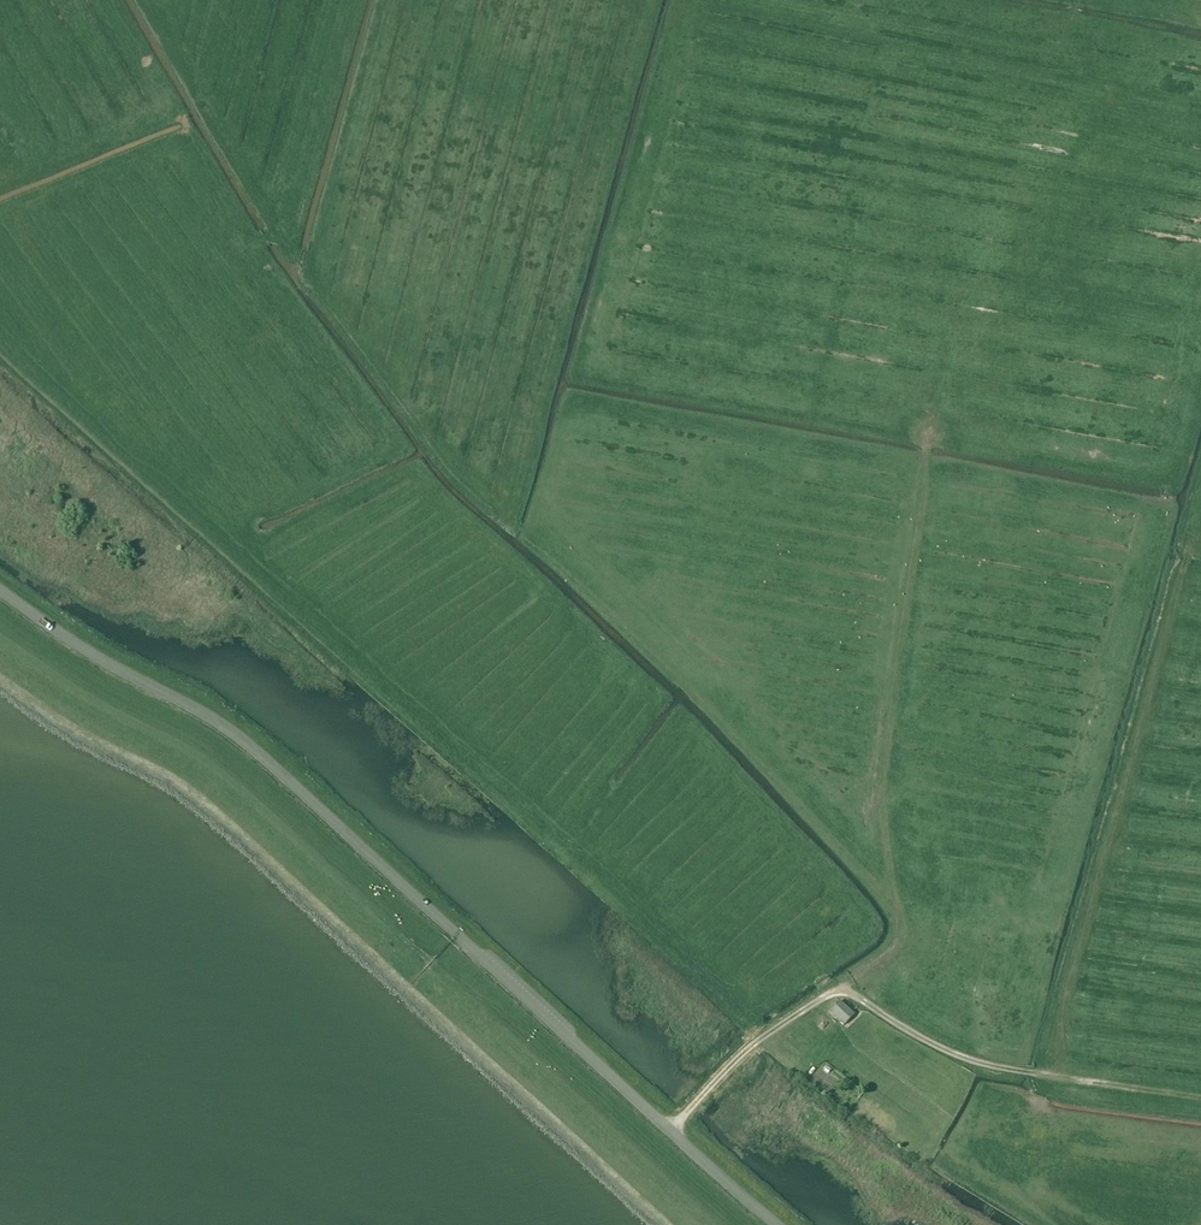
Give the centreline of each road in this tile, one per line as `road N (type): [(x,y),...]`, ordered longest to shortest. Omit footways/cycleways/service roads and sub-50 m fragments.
road 1 (tertiary): [(778,1224),(252,747),(0,590)]
road 2 (track): [(1044,1073),(938,1047),(836,990),(751,1046),(670,1131)]

